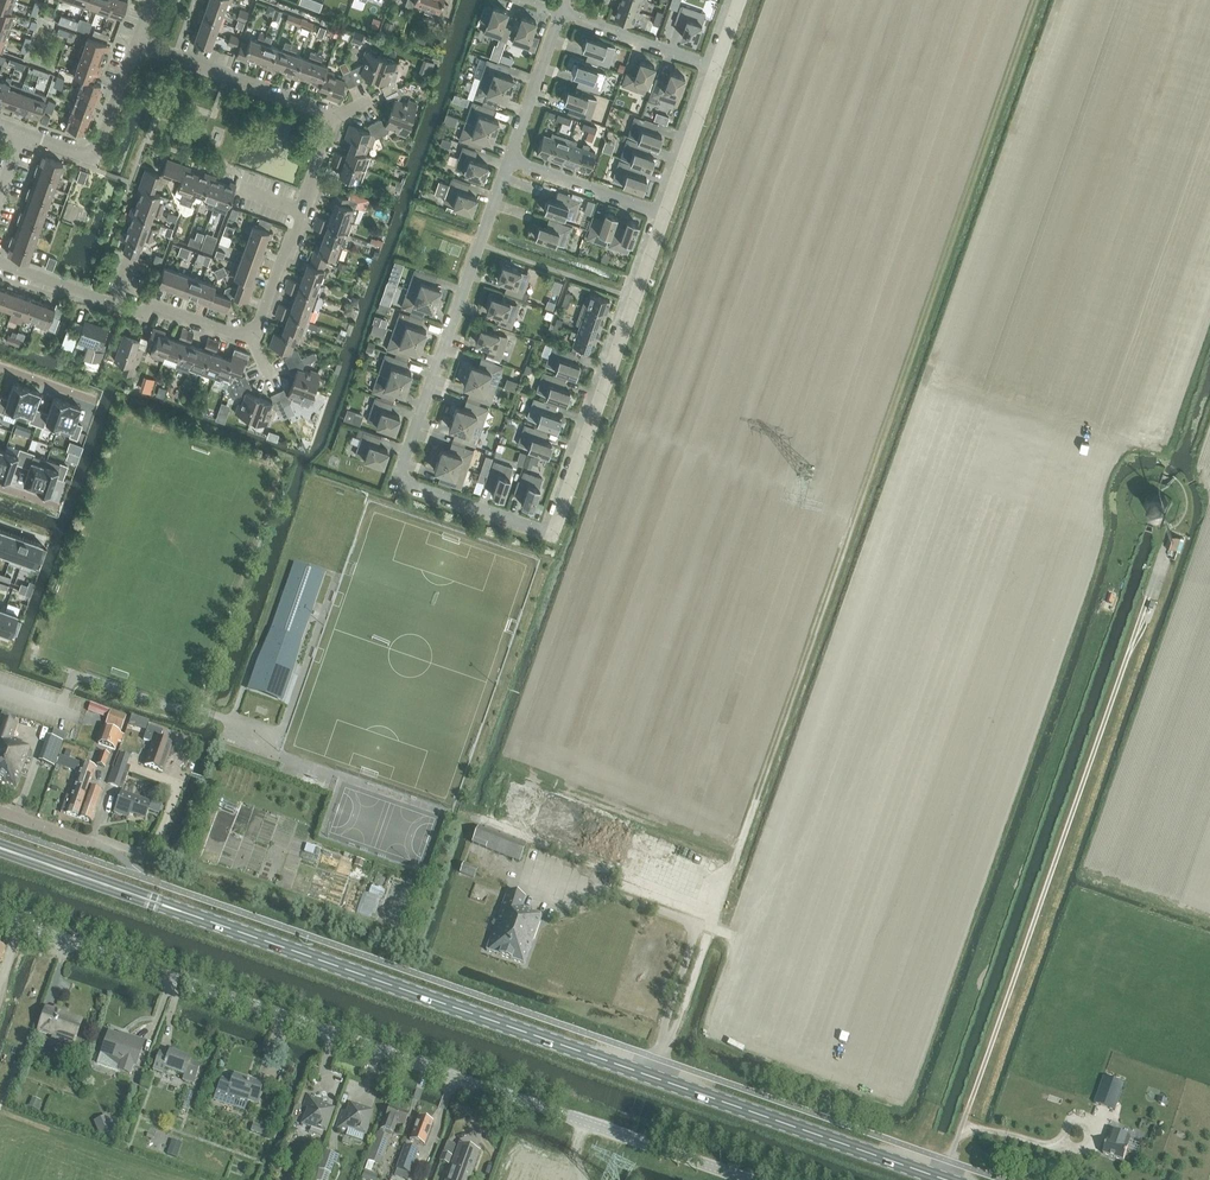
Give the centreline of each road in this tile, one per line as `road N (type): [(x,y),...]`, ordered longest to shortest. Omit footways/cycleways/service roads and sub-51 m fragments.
road 1 (residential): [(510,160),(399,482),(555,536),(665,213)]
road 2 (primary): [(949,1179),(154,903)]
road 3 (tertiary): [(751,1179),(0,917)]
road 4 (track): [(959,1133),(1149,594)]
road 5 (residential): [(254,344),(0,265)]
road 6 (track): [(756,802),(676,1031),(664,1040)]
road 7 (residential): [(254,344),(335,118)]
road 8 (residential): [(335,118),(137,43)]
road 9 (residential): [(137,43),(92,153),(21,133)]
road 10 (primary): [(154,903),(0,843)]
road 11 (residential): [(510,160),(665,213)]
road 12 (residential): [(562,14),(716,68)]
road 13 (primary): [(0,853),(154,903)]
road 14 (residential): [(562,14),(510,160)]
road 15 (residential): [(665,213),(716,68)]

